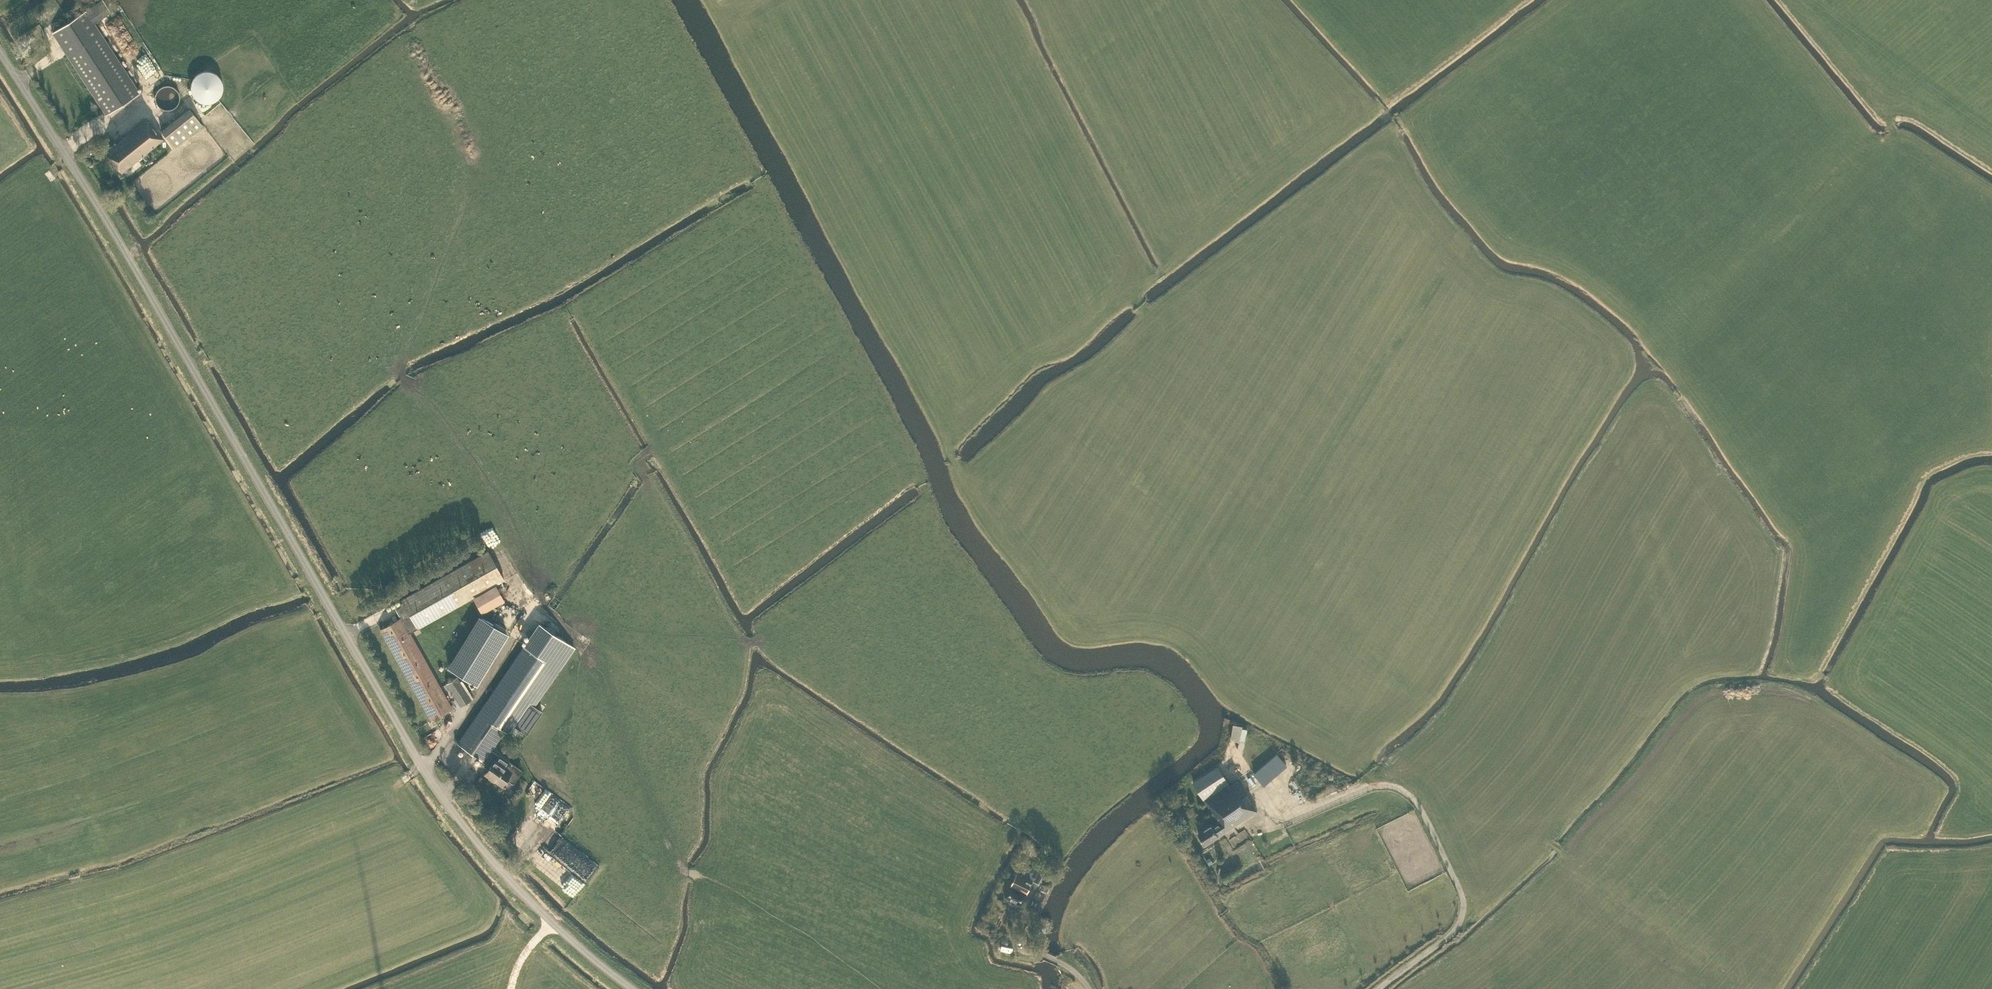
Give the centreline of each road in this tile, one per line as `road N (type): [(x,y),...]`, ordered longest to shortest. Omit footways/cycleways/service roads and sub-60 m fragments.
road 1 (unclassified): [(633,988),(522,892),(441,793),(111,227),(0,52)]

